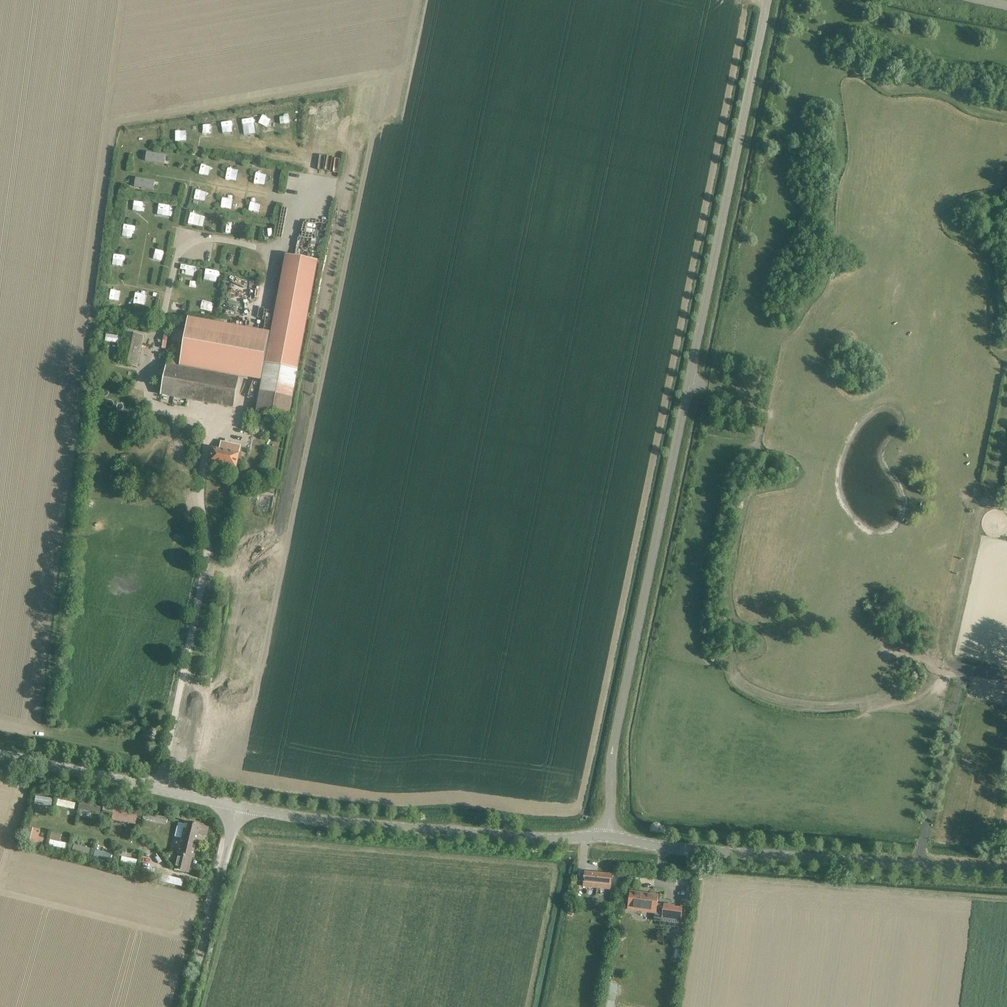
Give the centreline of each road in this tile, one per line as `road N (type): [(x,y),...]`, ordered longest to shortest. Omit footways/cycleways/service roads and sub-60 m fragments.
road 1 (unclassified): [(607,836),(612,750),(768,0)]
road 2 (track): [(689,380),(730,388),(828,285),(837,85),(845,73),(945,91),(1006,114)]
road 3 (tertiary): [(1006,874),(607,836)]
road 4 (tertiary): [(607,836),(459,835),(237,806)]
road 5 (unclassified): [(160,789),(207,561),(200,492)]
road 6 (track): [(917,867),(960,681),(976,669),(1006,676)]
road 7 (unclassified): [(187,1006),(237,806)]
road 8 (track): [(193,180),(297,201),(313,195),(336,120)]
road 9 (tertiary): [(160,789),(0,757)]
road 10 (track): [(167,294),(138,287),(151,220),(203,237)]

